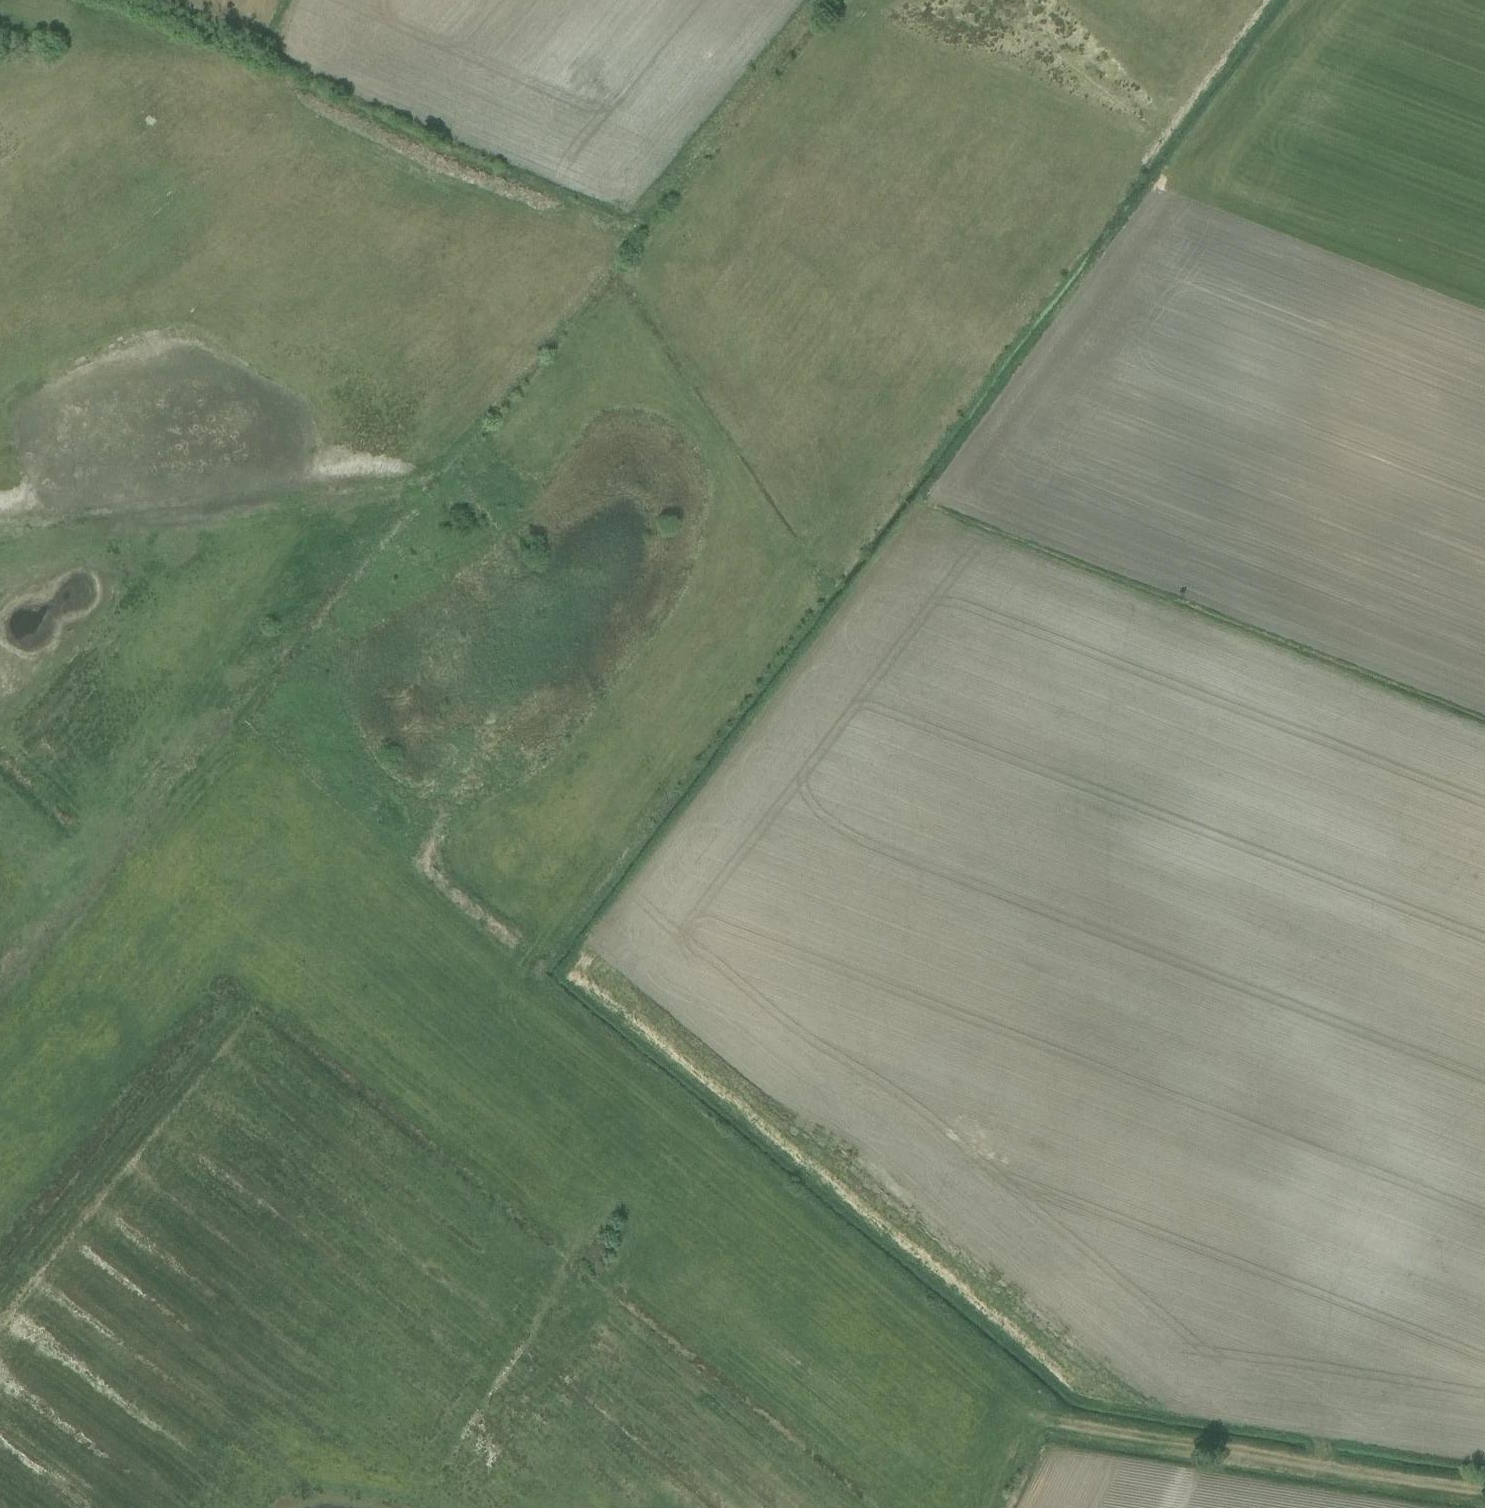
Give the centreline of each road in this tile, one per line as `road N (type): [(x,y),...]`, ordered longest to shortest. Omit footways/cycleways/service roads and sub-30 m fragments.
road 1 (track): [(1484,1495),(1012,1420)]

